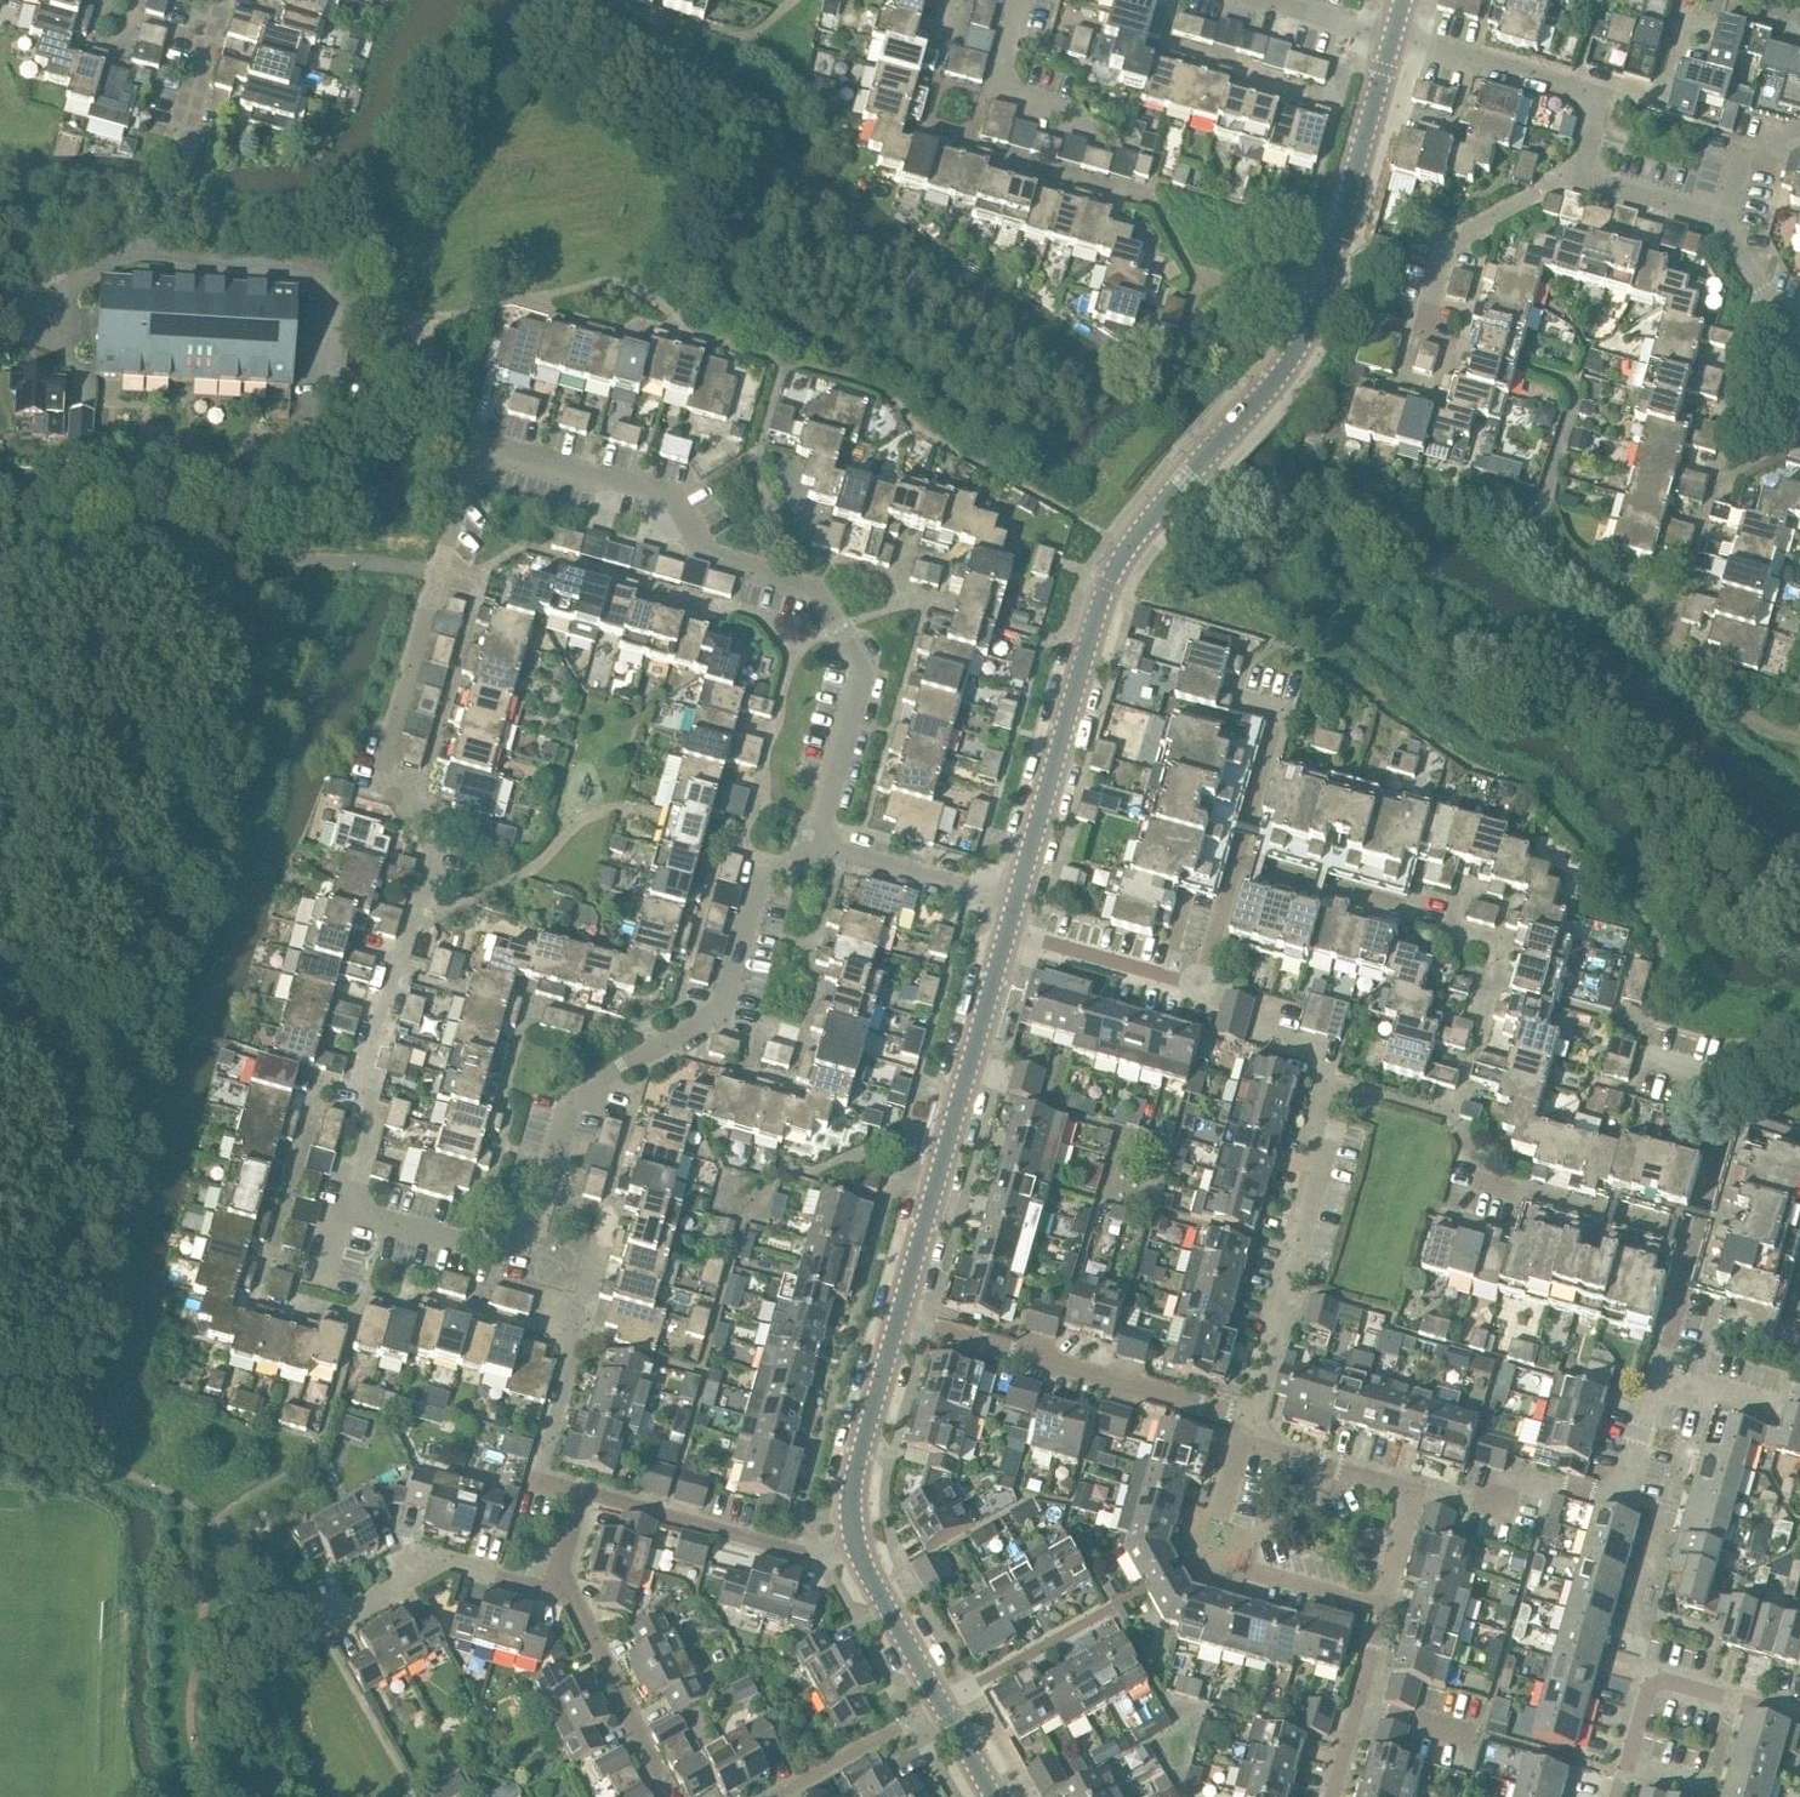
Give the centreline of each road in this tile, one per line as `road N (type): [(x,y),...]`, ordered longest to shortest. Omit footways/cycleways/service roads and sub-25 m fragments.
road 1 (tertiary): [(1013,902),(1113,574),(1198,462),(1300,351),(1392,37)]
road 2 (residential): [(343,1213),(369,1123),(362,1088),(425,884),(426,847),(382,773),(477,442)]
road 3 (residential): [(343,1213),(478,1243),(504,1230),(546,1198),(575,1101),(732,1000),(769,874),(817,849)]
road 4 (residential): [(817,849),(863,666),(817,590),(708,555),(666,492),(477,442)]
road 5 (residential): [(1247,1420),(1316,1173),(1310,1148),(1327,1081),(1328,1055),(1264,1036),(1273,1002)]
road 6 (tertiary): [(896,1320),(1007,932)]
road 7 (residential): [(896,1320),(1247,1420)]
road 8 (residential): [(1413,1482),(1491,1501),(1530,1475),(1623,1502),(1660,1377)]
road 9 (residential): [(1007,932),(1200,989),(1238,862)]
road 10 (residential): [(1698,1243),(1481,1178),(1453,1115)]
road 11 (residential): [(555,1590),(436,1559),(318,1624),(288,1602)]
road 12 (tertiary): [(993,1796),(854,1544)]
road 13 (residential): [(586,1491),(810,1554),(854,1544)]
road 14 (residential): [(1799,1716),(1659,1678),(1649,1685),(1617,1796)]
road 15 (residential): [(1422,333),(1447,238),(1577,177)]
road 16 (residential): [(667,1796),(574,1596),(555,1590)]
road 17 (residential): [(1127,135),(993,92),(1019,0)]
road 18 (tertiary): [(854,1544),(851,1488),(896,1320)]
road 19 (residential): [(1238,862),(1279,726),(1240,692),(1249,660)]
road 20 (residential): [(1392,37),(1600,97)]
road 21 (residential): [(175,208),(184,124),(217,0)]
road 22 (residential): [(817,849),(1013,902)]
road 23 (residential): [(1432,920),(1238,862)]
road 24 (residential): [(575,1336),(538,1477),(586,1491)]
road 25 (residential): [(1247,1420),(1262,1439),(1413,1482)]
road 26 (residential): [(1600,97),(1660,106),(1691,0)]
road 27 (residential): [(1698,1243),(1732,1122),(1715,1081)]
road 28 (residential): [(1577,177),(1725,218)]
road 29 (residential): [(774,1796),(907,1726)]
road 30 (residential): [(1249,1572),(1384,1610)]
road 31 (residential): [(1660,1377),(1698,1243)]
road 32 (residential): [(1792,1392),(1767,1404),(1660,1377)]
road 33 (residential): [(1392,37),(1261,0)]
road 34 (residential): [(477,442),(411,323)]
road 35 (residential): [(1384,1610),(1413,1482)]
road 36 (residential): [(1725,218),(1778,312),(1799,319)]
road 37 (residential): [(1725,218),(1743,159),(1799,125)]

